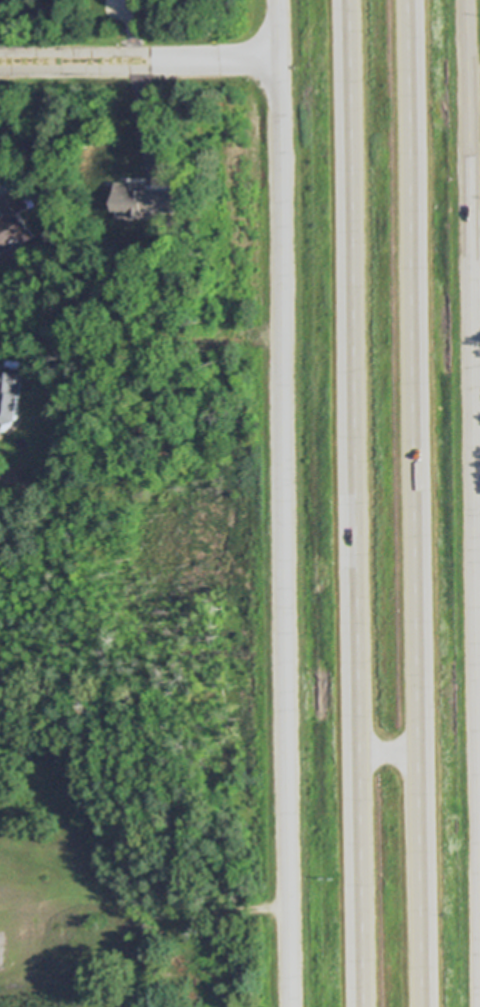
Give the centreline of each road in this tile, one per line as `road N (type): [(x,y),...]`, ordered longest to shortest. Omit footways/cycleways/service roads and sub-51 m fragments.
road 1 (residential): [(290,1006),(276,0)]
road 2 (motorway): [(351,0),(365,1006)]
road 3 (motorway): [(422,1006),(409,0)]
road 4 (residential): [(479,906),(466,0)]
road 5 (residential): [(277,60),(0,61)]

